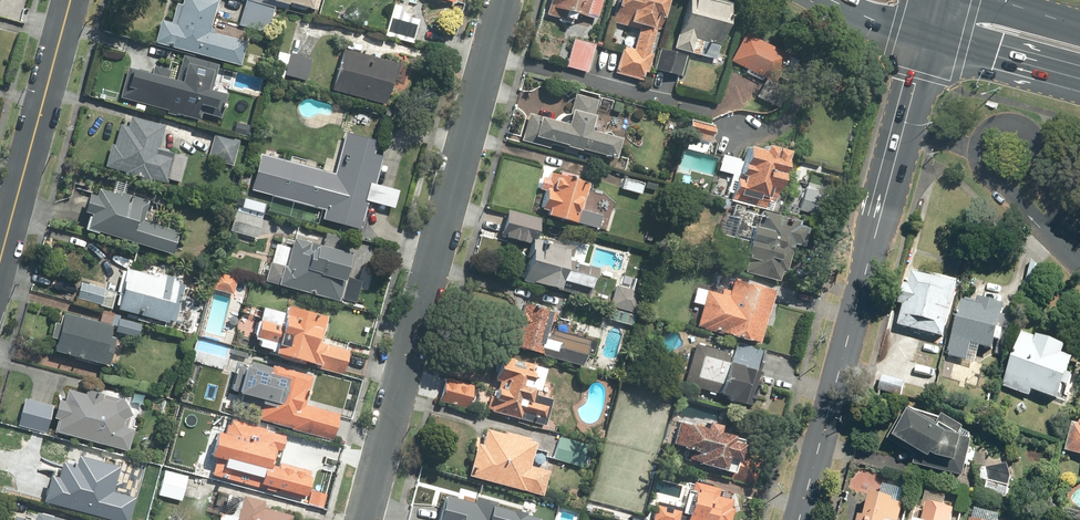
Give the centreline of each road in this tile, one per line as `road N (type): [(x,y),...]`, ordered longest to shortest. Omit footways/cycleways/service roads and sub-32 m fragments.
road 1 (residential): [(503,0),(365,519)]
road 2 (tertiary): [(800,519),(906,126)]
road 3 (residential): [(0,254),(69,0)]
road 4 (residential): [(980,154),(988,128),(1004,120),(1039,136),(1068,242)]
road 5 (primary): [(1079,79),(929,38)]
road 6 (residential): [(1068,242),(995,182),(980,154)]

